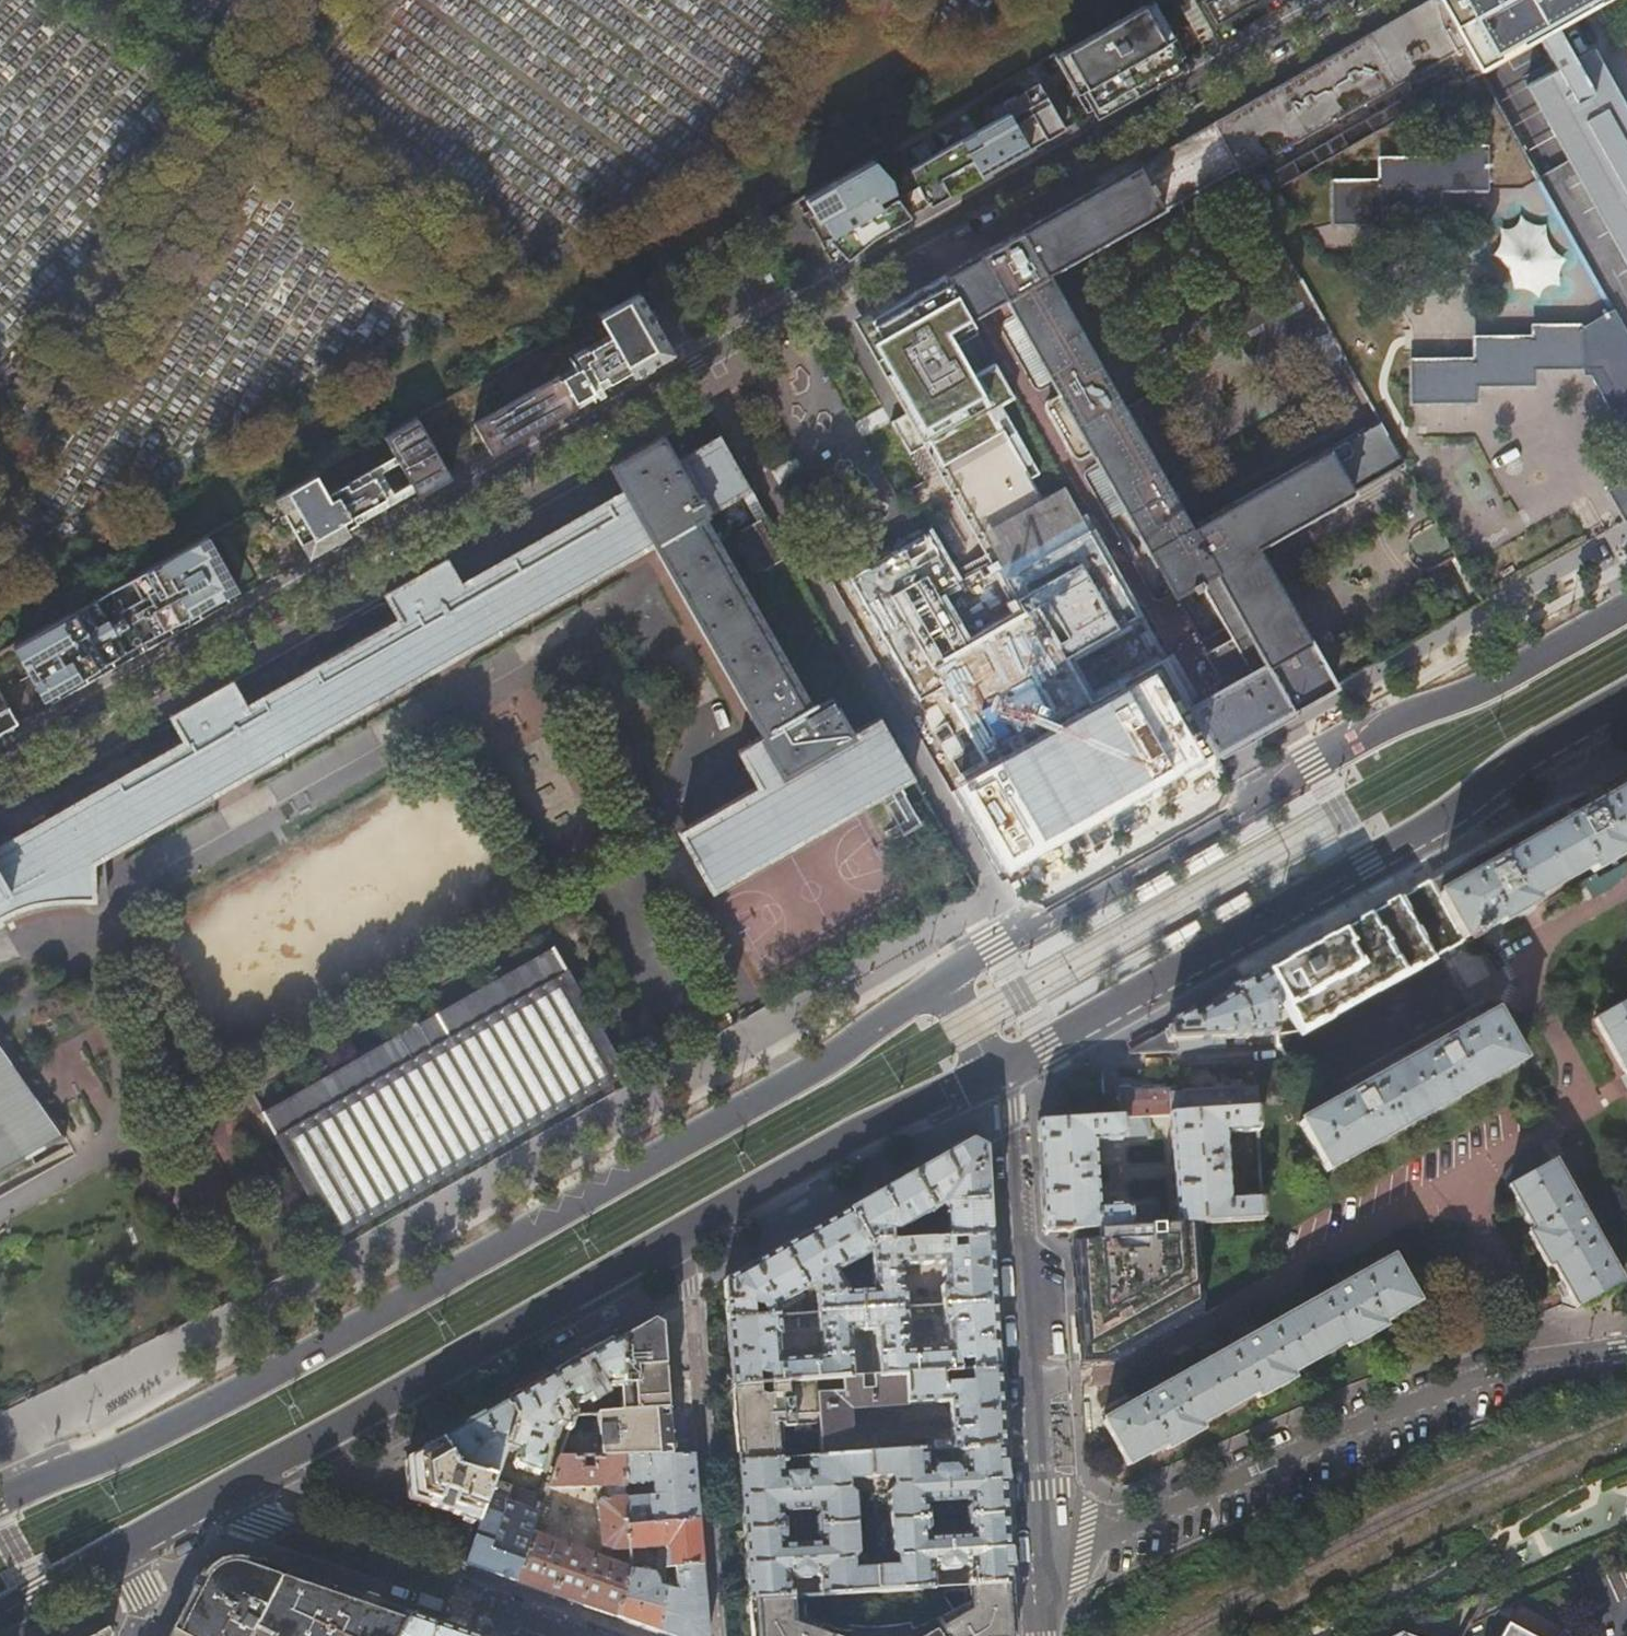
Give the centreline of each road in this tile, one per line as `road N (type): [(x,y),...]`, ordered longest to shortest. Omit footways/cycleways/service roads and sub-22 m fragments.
road 1 (residential): [(0,761),(1336,0)]
road 2 (primary): [(944,971),(809,1067),(353,1328),(136,1442),(0,1499)]
road 3 (primary): [(1626,606),(1491,681),(1354,736),(944,971)]
road 4 (primary): [(997,1067),(1374,862),(1443,821),(1535,748),(1626,694)]
road 5 (residential): [(1052,1554),(1492,1372),(1626,1348)]
road 6 (primary): [(245,1486),(676,1241)]
road 7 (residential): [(1052,1554),(1012,1110),(997,1067)]
road 8 (residential): [(676,1241),(693,1284),(718,1635)]
road 9 (primary): [(676,1241),(997,1067)]
road 10 (residential): [(245,1486),(269,1520),(313,1544),(566,1635)]
road 11 (primary): [(122,1554),(245,1486)]
road 12 (primary): [(0,1622),(122,1554)]

